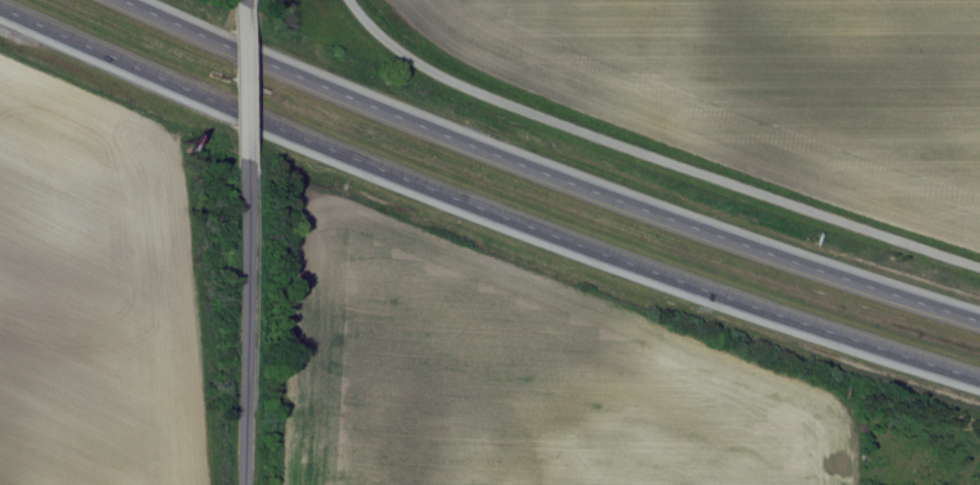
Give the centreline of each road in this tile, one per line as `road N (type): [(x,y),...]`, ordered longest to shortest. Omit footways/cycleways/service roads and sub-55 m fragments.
road 1 (motorway): [(0,8),(436,195),(979,380)]
road 2 (motorway): [(979,323),(630,206),(115,0)]
road 3 (residential): [(245,484),(235,159)]
road 4 (residential): [(235,159),(234,3)]

